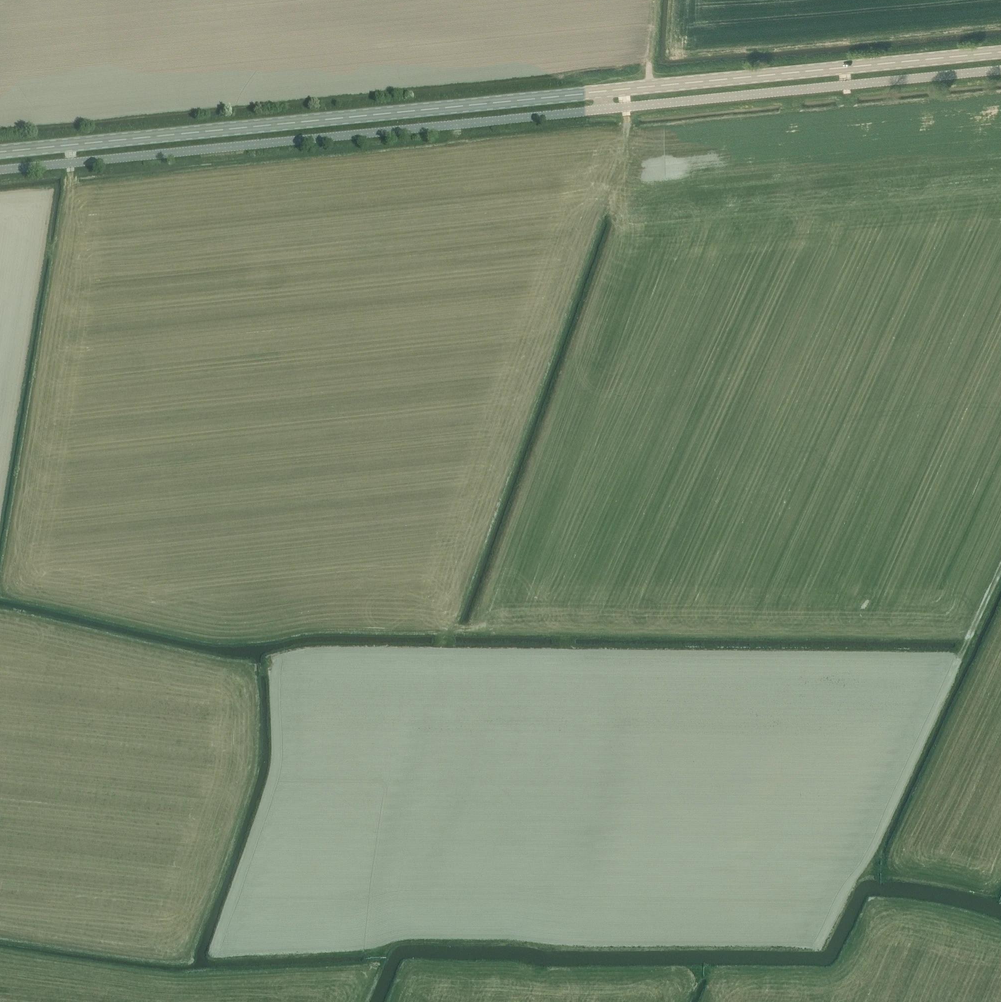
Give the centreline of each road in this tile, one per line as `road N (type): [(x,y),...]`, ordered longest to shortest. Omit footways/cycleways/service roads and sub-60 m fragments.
road 1 (secondary): [(0,151),(1000,52)]

